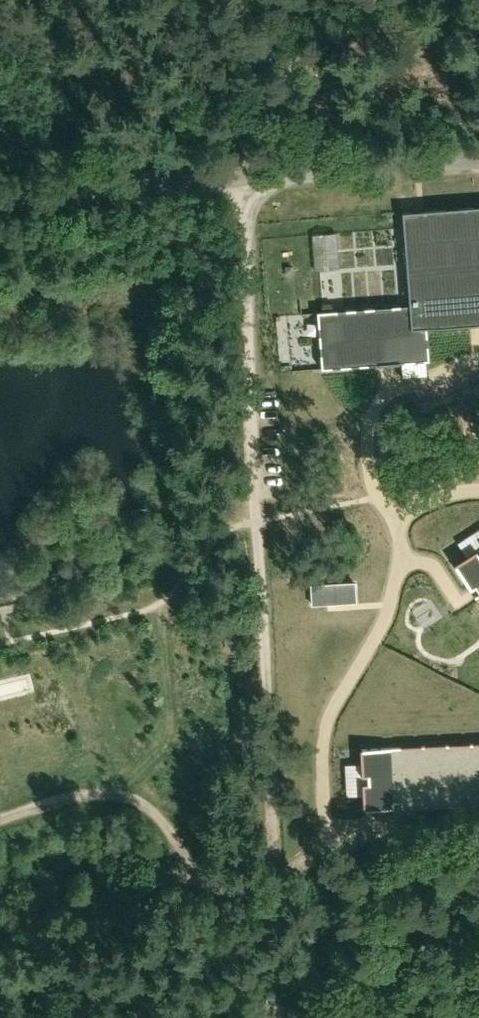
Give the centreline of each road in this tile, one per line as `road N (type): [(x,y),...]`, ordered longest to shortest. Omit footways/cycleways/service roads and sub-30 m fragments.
road 1 (track): [(279,1017),(249,173)]
road 2 (unclassified): [(0,196),(478,158)]
road 3 (residential): [(399,559),(388,612),(335,705),(323,751),(326,831),(393,826)]
road 4 (track): [(273,873),(233,877),(201,868),(149,805),(124,794),(74,797),(0,820)]
road 5 (track): [(269,742),(217,747),(179,737),(164,712),(164,635),(133,614)]
road 6 (residential): [(397,517),(370,476),(372,413),(389,391),(478,358)]

